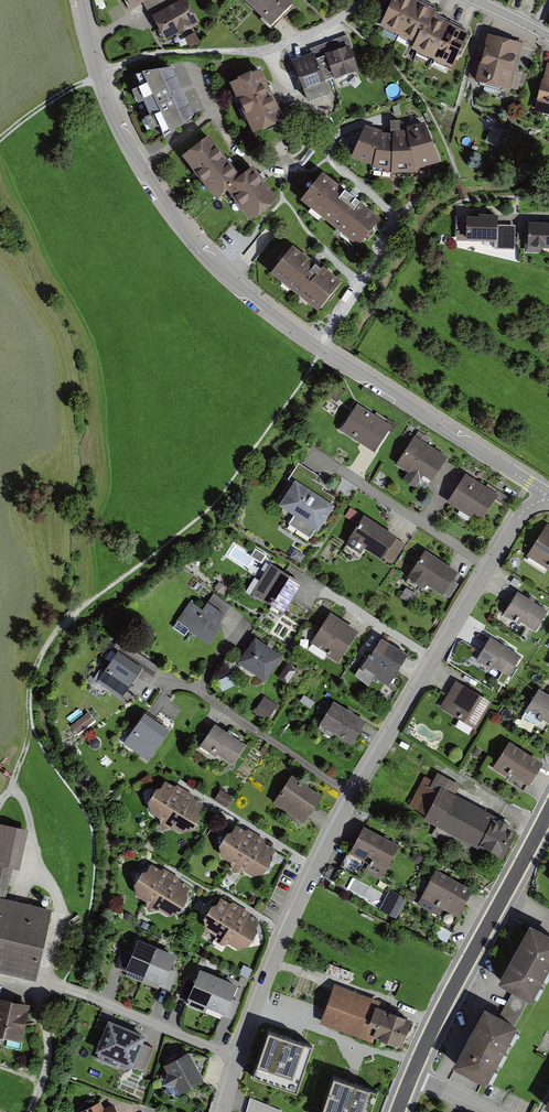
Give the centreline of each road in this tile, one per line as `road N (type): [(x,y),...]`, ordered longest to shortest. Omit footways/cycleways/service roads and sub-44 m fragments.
road 1 (residential): [(548,498),(322,351),(200,254),(117,128),(79,0)]
road 2 (residential): [(223,1111),(290,919),(337,826),(519,518),(548,498)]
road 3 (track): [(322,351),(222,494),(53,634),(33,674),(32,733)]
road 4 (tertiary): [(548,811),(411,1076)]

